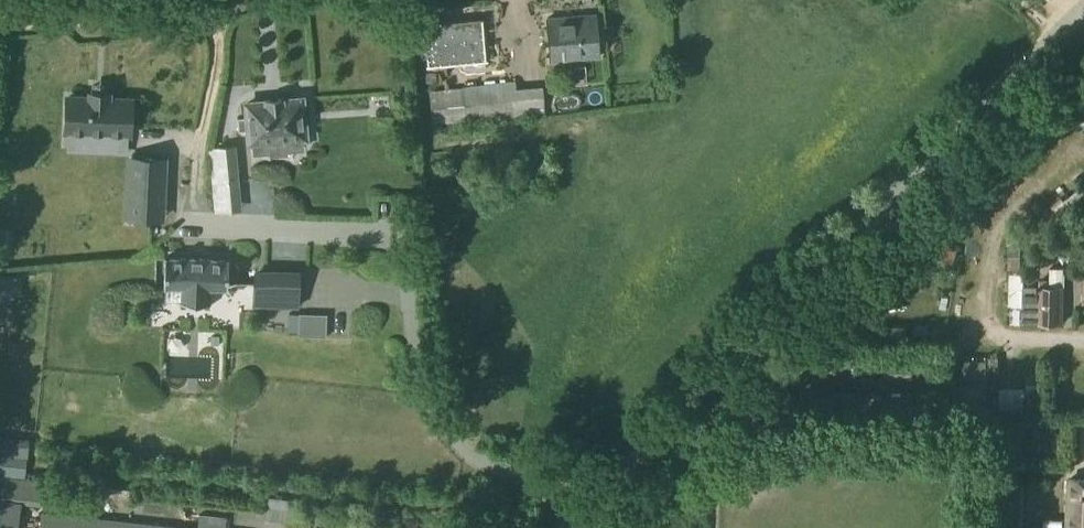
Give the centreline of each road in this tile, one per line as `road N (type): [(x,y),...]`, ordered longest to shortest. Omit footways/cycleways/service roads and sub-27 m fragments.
road 1 (residential): [(214,7),(218,57),(198,161),(197,225),(404,236),(420,388),(435,422),(474,462),(588,505)]
road 2 (unclassified): [(1077,11),(588,505)]
road 3 (residential): [(0,24),(214,7)]

